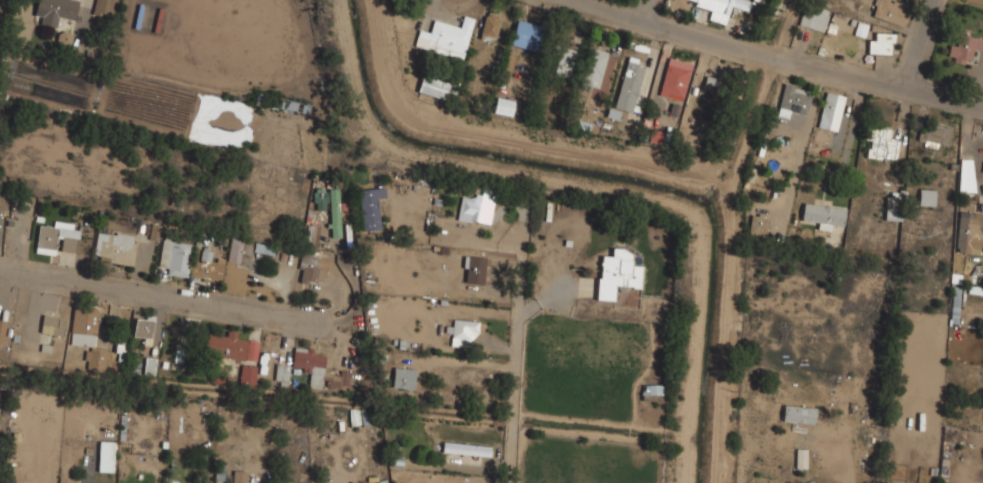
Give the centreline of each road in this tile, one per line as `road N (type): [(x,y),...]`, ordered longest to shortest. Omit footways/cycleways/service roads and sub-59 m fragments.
road 1 (residential): [(982,108),(577,0)]
road 2 (residential): [(306,323),(0,270)]

